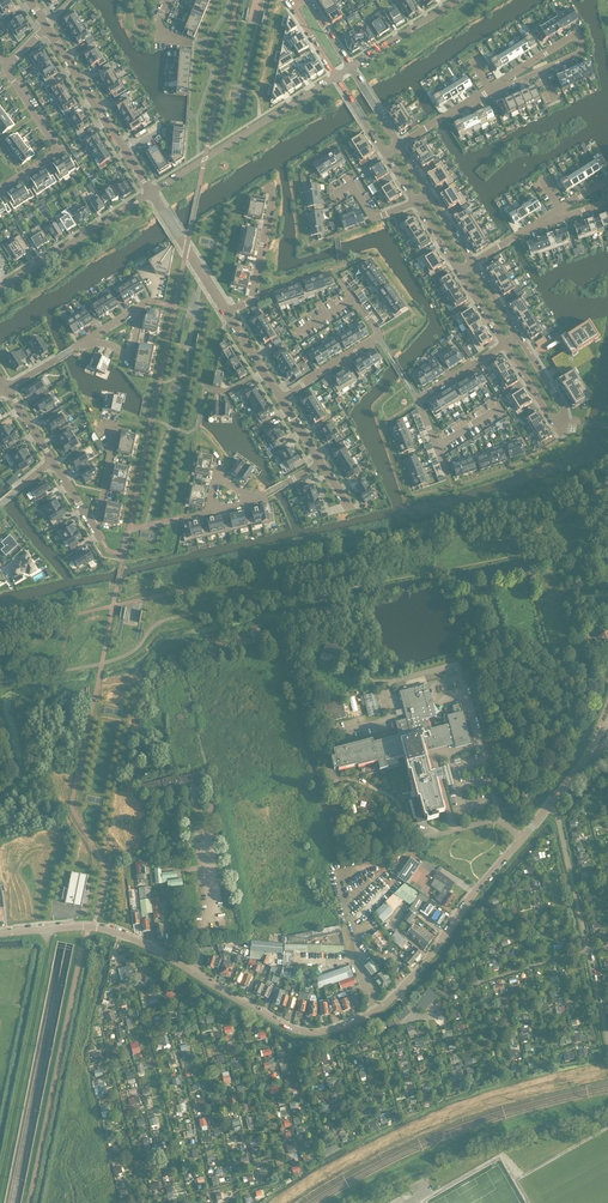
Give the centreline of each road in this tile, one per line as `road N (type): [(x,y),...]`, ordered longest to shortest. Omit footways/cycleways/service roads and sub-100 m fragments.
road 1 (residential): [(0,934),(97,928),(156,952),(291,1030),(326,1031),(367,1017),(397,994),(548,806)]
road 2 (track): [(50,930),(0,1186)]
road 3 (unclassified): [(607,1042),(557,814),(548,806)]
road 4 (residential): [(151,192),(336,76)]
road 5 (residential): [(151,192),(47,27)]
road 6 (residential): [(505,343),(550,414),(561,417),(518,335)]
road 7 (residential): [(281,399),(379,337),(340,281)]
road 8 (residential): [(0,288),(151,192)]
road 9 (residential): [(6,69),(53,152),(0,189)]
road 10 (residential): [(436,447),(417,398),(505,343)]
road 11 (residential): [(266,188),(251,302),(226,313)]
road 12 (residential): [(349,68),(458,0)]

